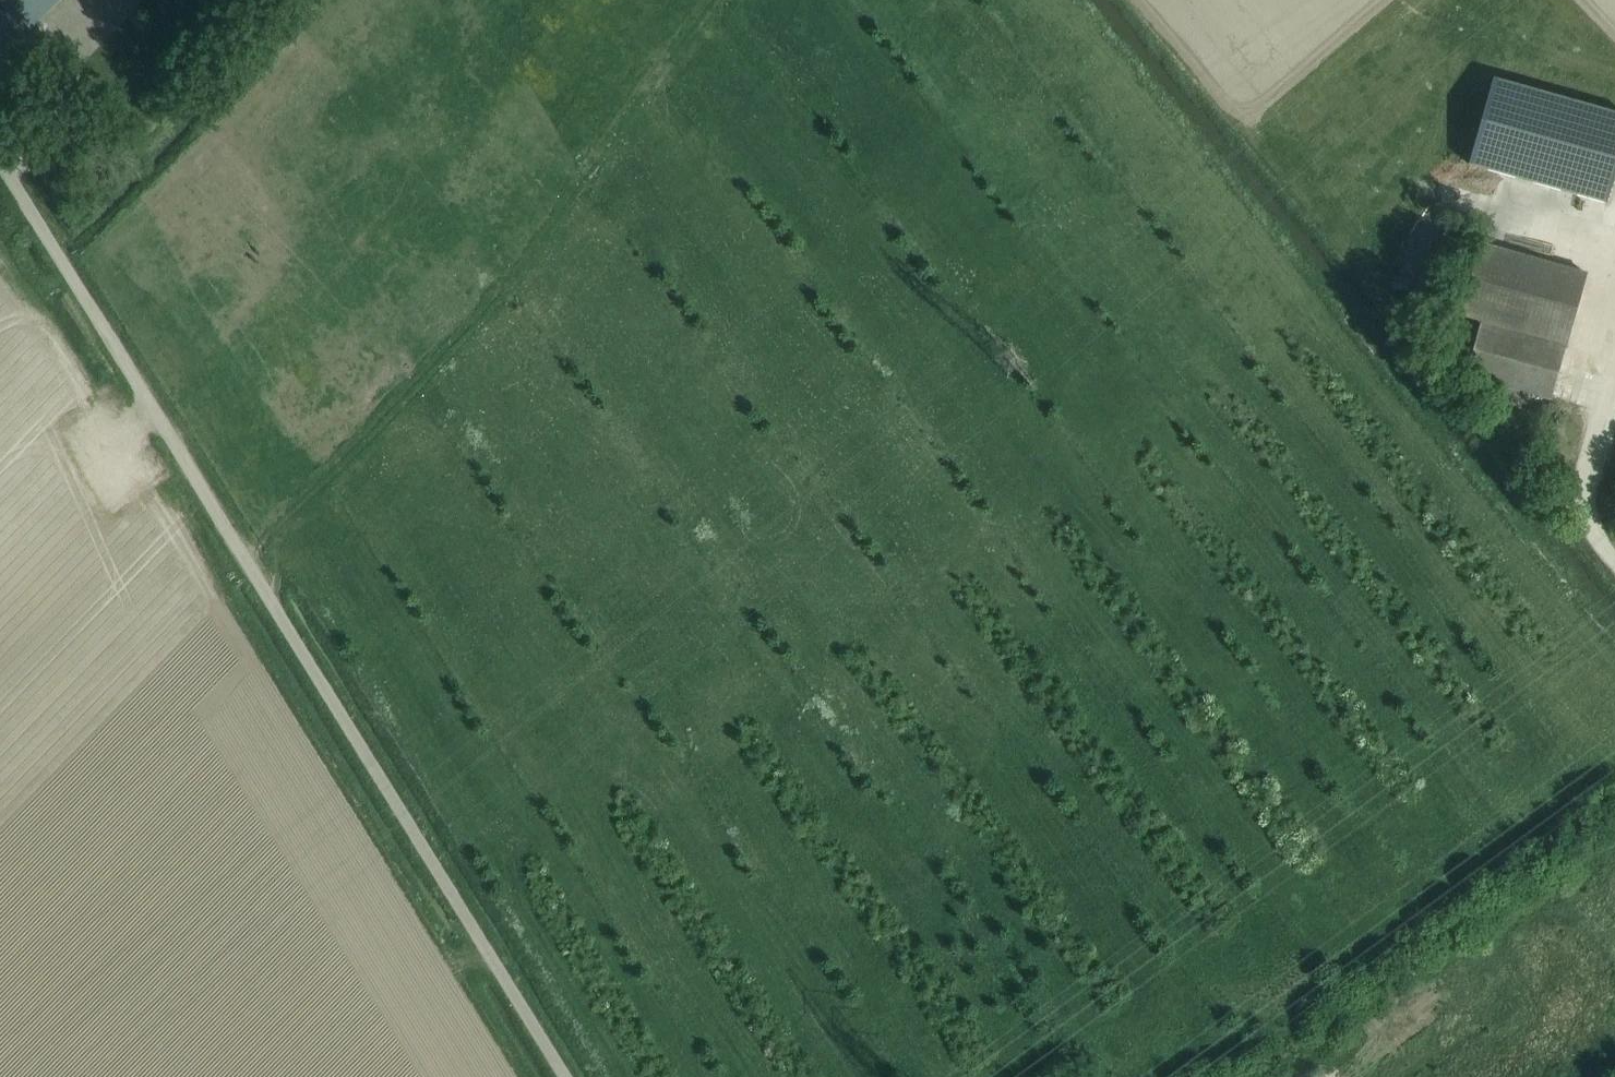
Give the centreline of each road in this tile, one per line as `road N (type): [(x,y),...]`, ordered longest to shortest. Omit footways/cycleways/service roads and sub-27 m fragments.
road 1 (unclassified): [(566,1076),(0,162)]
road 2 (unclassified): [(1614,565),(1583,528),(1577,502),(1614,370)]

